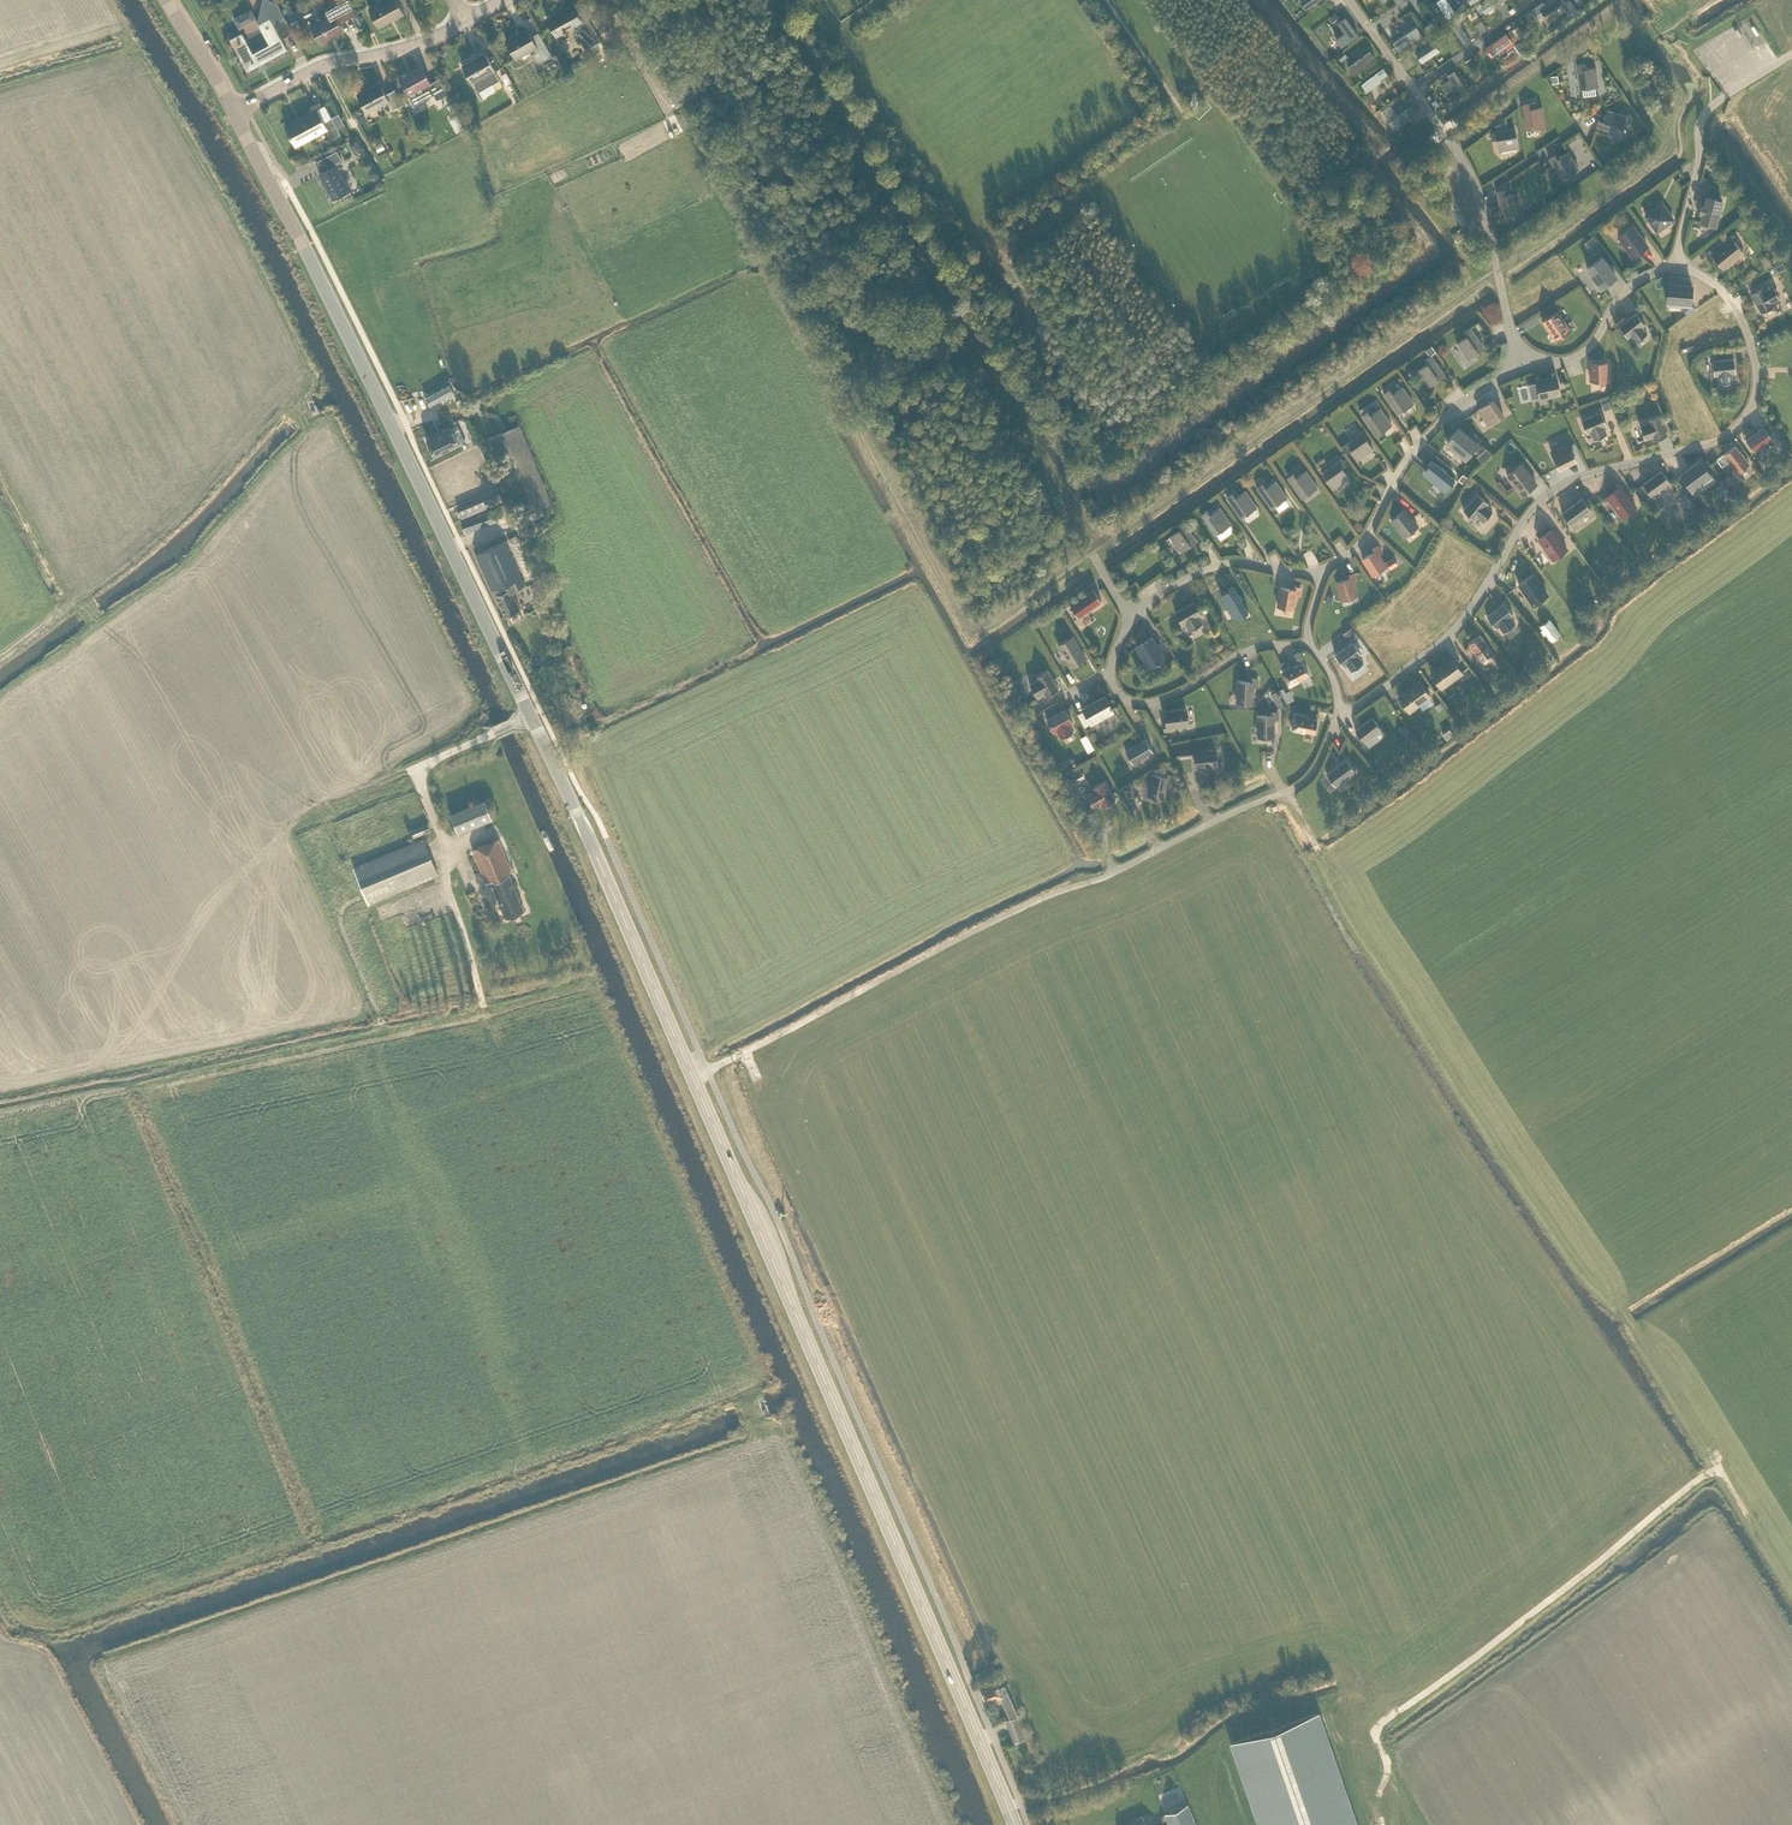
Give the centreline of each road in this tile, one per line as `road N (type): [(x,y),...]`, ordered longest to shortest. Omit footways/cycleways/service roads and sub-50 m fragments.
road 1 (primary): [(693,1078),(568,794),(235,113)]
road 2 (primary): [(1015,1824),(693,1078)]
road 3 (track): [(1317,850),(1415,1027),(1586,1278),(1627,1317),(1715,1465)]
road 4 (residential): [(1674,266),(1716,284),(1745,326),(1756,388),(1740,423),(1708,444),(1552,490),(1523,518),(1460,626),(1339,711)]
road 5 (track): [(1373,1731),(1528,1618),(1715,1465),(1743,1513)]
road 6 (residential): [(1520,366),(1473,178),(1351,0)]
road 7 (residential): [(1103,877),(1304,781),(1339,711)]
road 8 (residential): [(1323,570),(1359,542),(1421,440),(1520,366)]
road 9 (residential): [(1674,266),(1701,118),(1791,52)]
road 10 (residential): [(235,113),(329,66),(442,35),(461,18)]
road 11 (residential): [(1308,642),(1244,652),(1156,701),(1118,695),(1111,672)]
road 12 (residential): [(1130,616),(1183,578),(1226,561),(1323,570)]
road 13 (residential): [(1520,366),(1575,357),(1592,346),(1625,289),(1674,266)]
road 14 (primary): [(235,113),(166,0)]
road 15 (residential): [(667,107),(607,0)]

